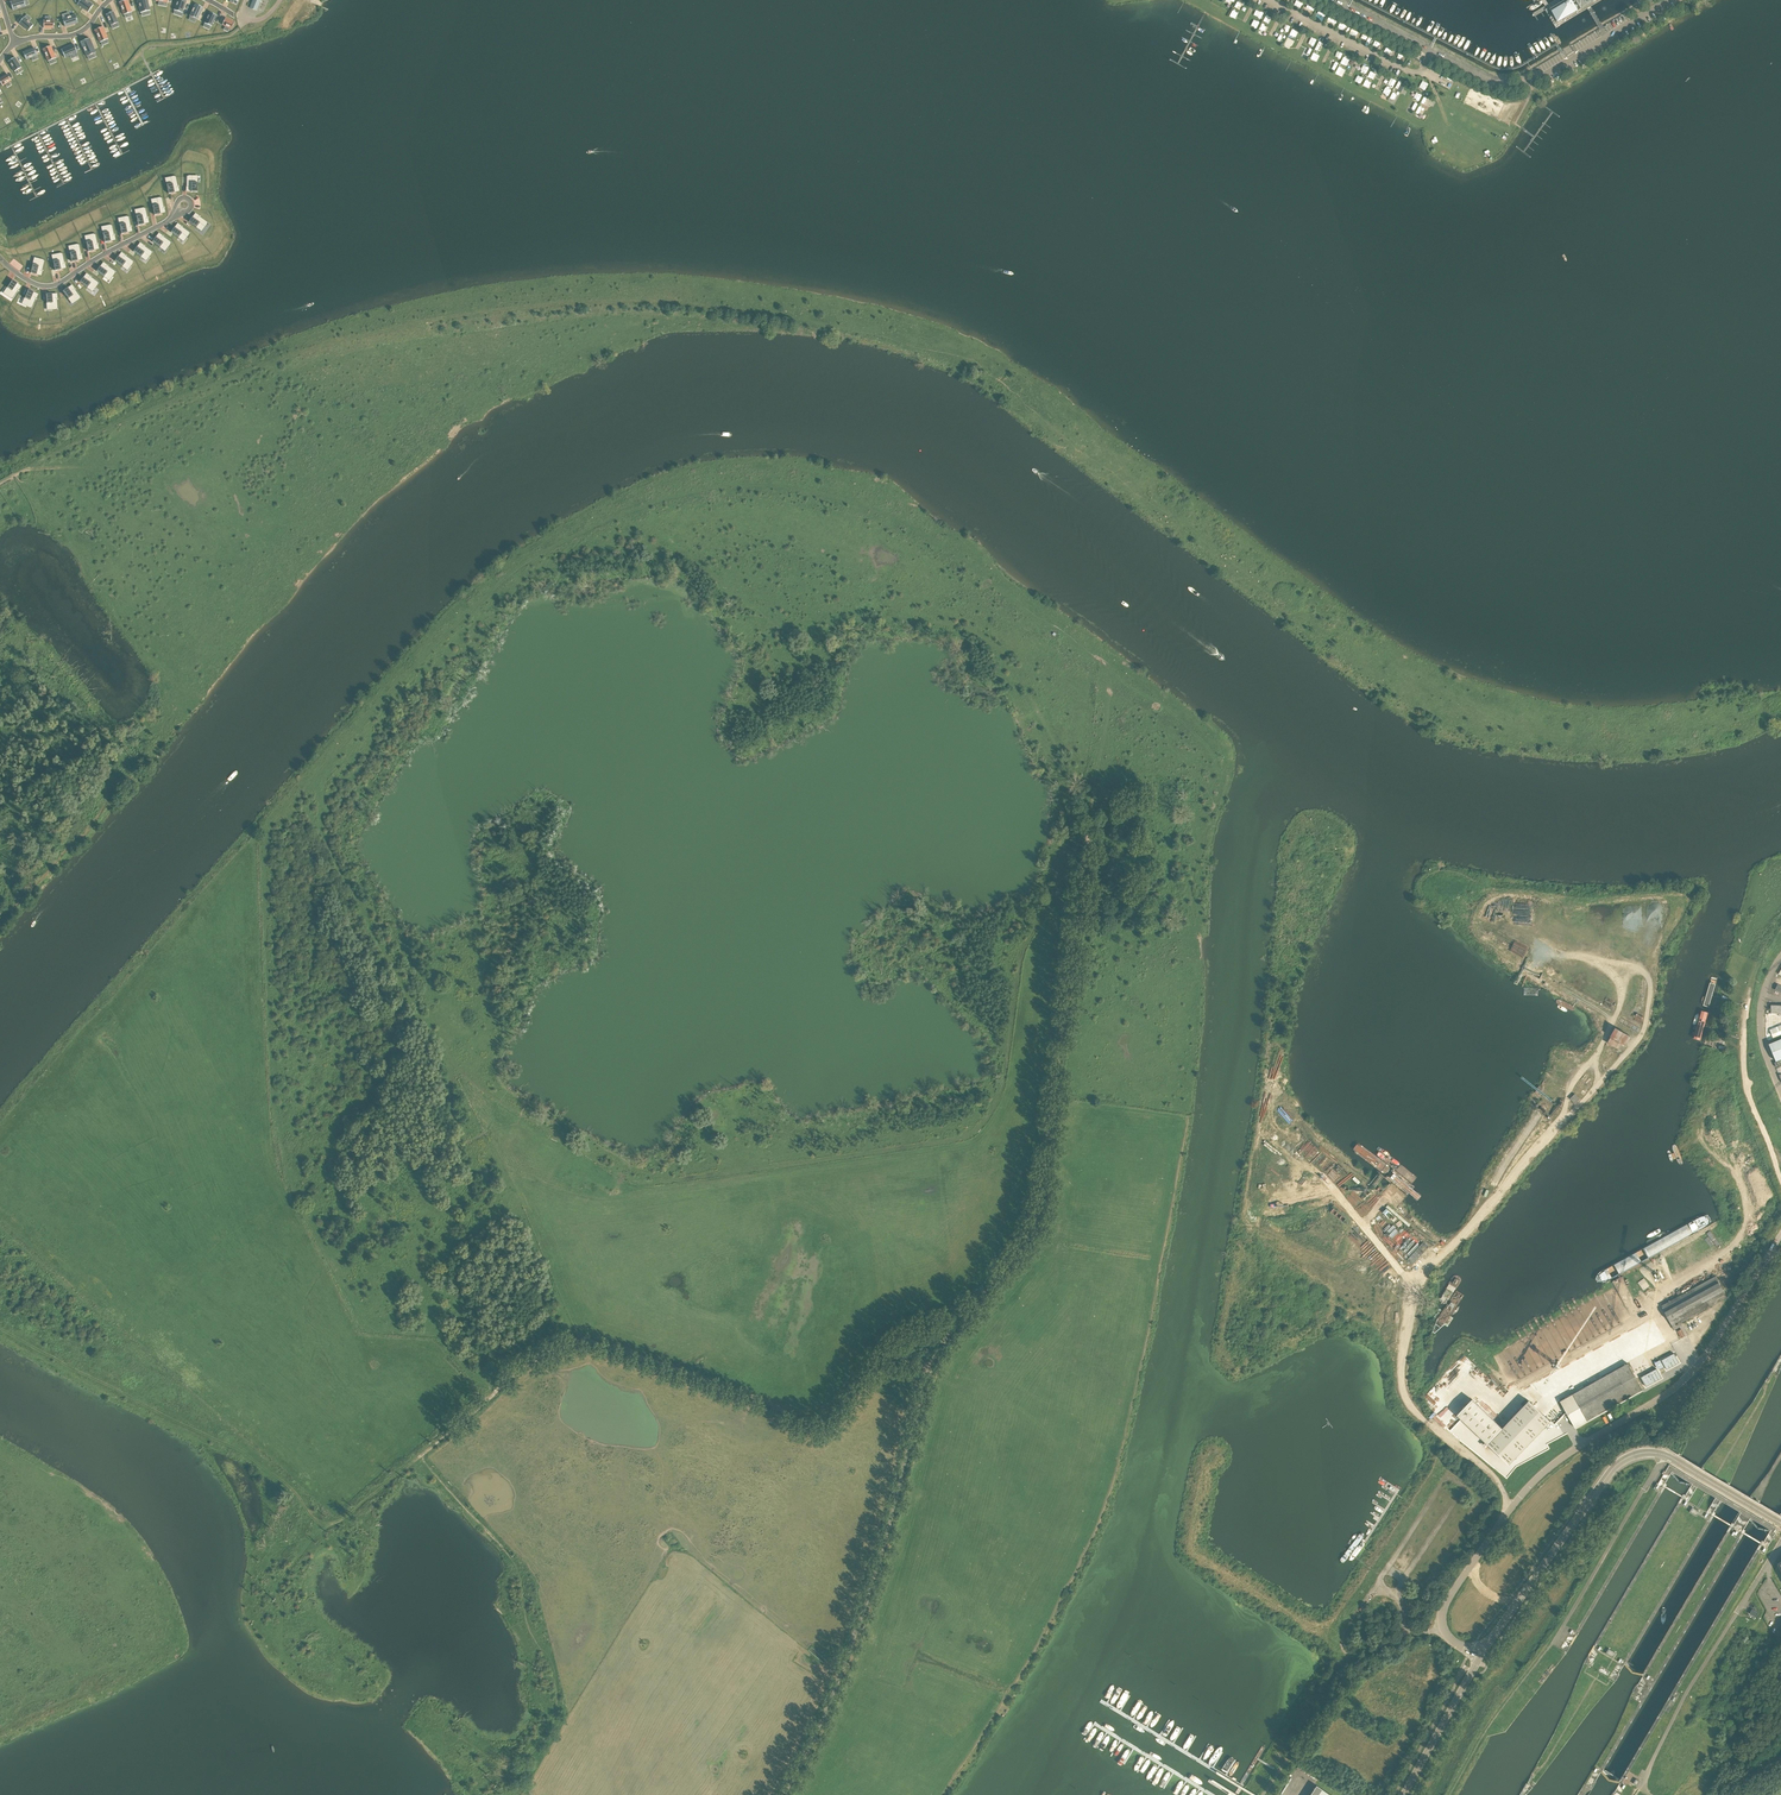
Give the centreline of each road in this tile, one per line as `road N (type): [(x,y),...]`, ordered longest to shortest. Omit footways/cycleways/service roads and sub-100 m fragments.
road 1 (unclassified): [(1476,1659),(1449,1641),(1444,1610),(1511,1509),(1563,1459),(1695,1370),(1780,1233)]
road 2 (tertiary): [(1510,1613),(1616,1465),(1650,1452),(1678,1462)]
road 3 (unclassified): [(1780,1177),(1745,1078),(1749,989)]
road 4 (unclassified): [(1780,1090),(1760,1026),(1780,957)]

